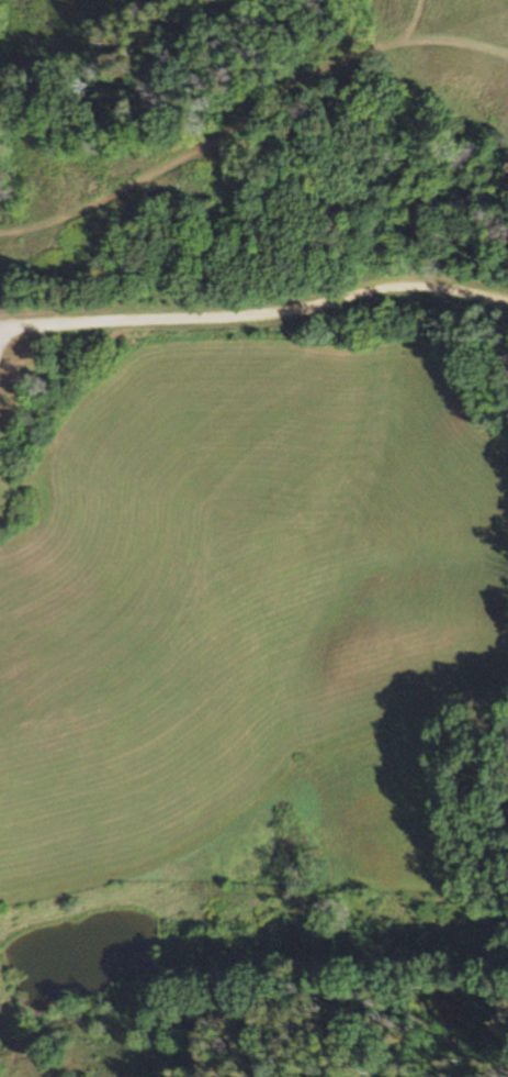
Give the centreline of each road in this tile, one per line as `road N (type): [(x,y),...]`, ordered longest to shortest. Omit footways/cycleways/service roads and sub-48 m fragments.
road 1 (residential): [(0,368),(232,365),(372,326),(507,363)]

